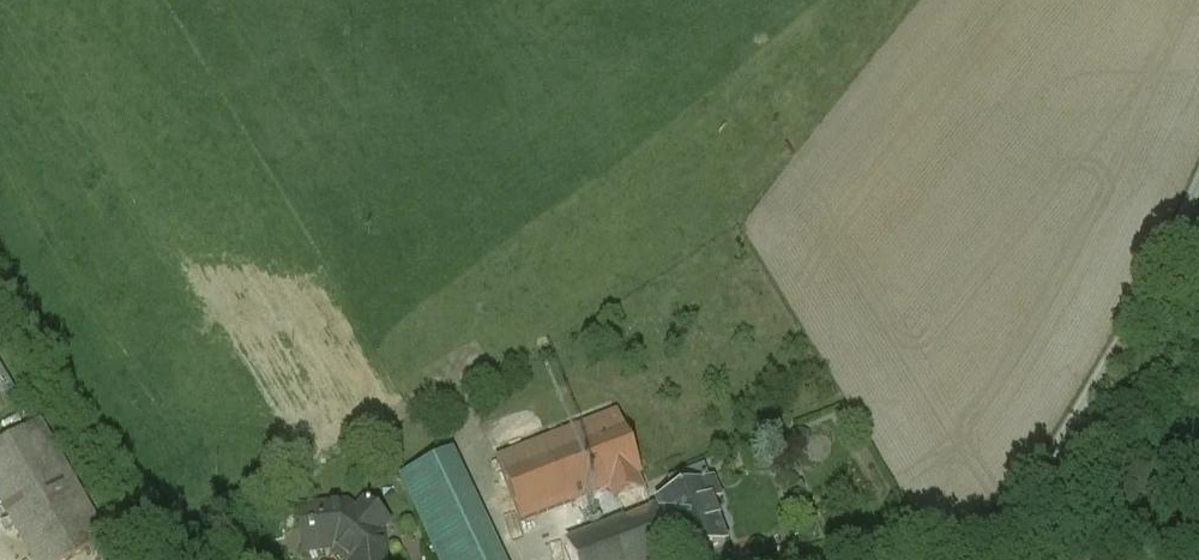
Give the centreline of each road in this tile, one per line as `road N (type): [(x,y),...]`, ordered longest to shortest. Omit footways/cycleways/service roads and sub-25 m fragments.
road 1 (unclassified): [(1198,158),(1104,369),(1035,486),(943,554),(905,559)]

